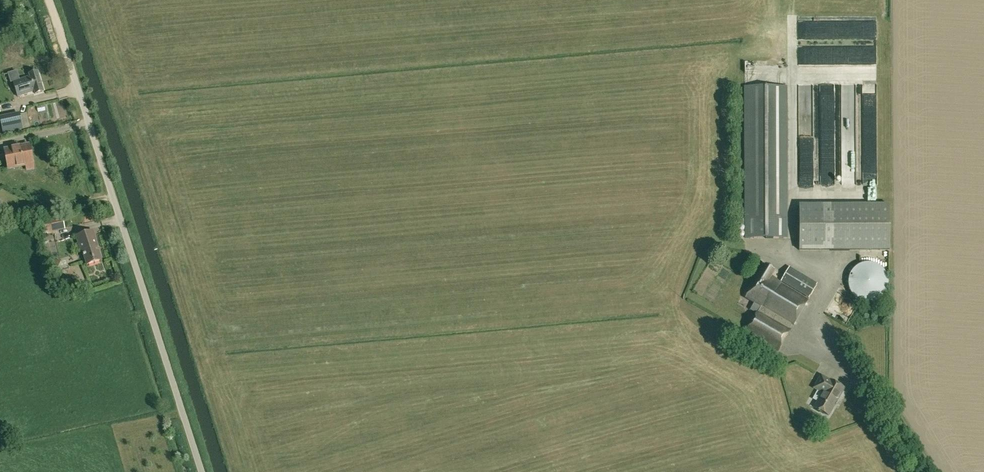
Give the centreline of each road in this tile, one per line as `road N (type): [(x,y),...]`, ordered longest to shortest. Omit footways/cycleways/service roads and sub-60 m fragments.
road 1 (unclassified): [(199,471),(67,59)]

